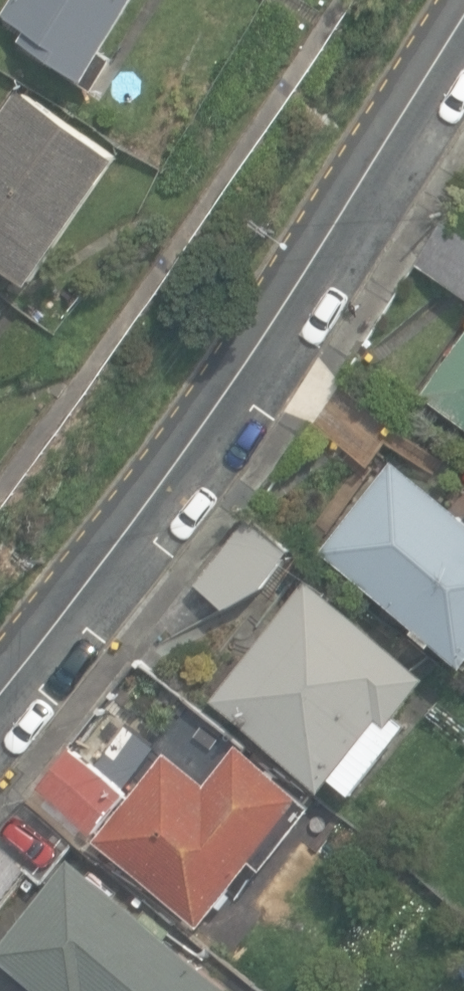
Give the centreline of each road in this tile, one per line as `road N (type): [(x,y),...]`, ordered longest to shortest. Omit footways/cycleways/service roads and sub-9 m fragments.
road 1 (unclassified): [(463,28),(225,396),(0,696)]

